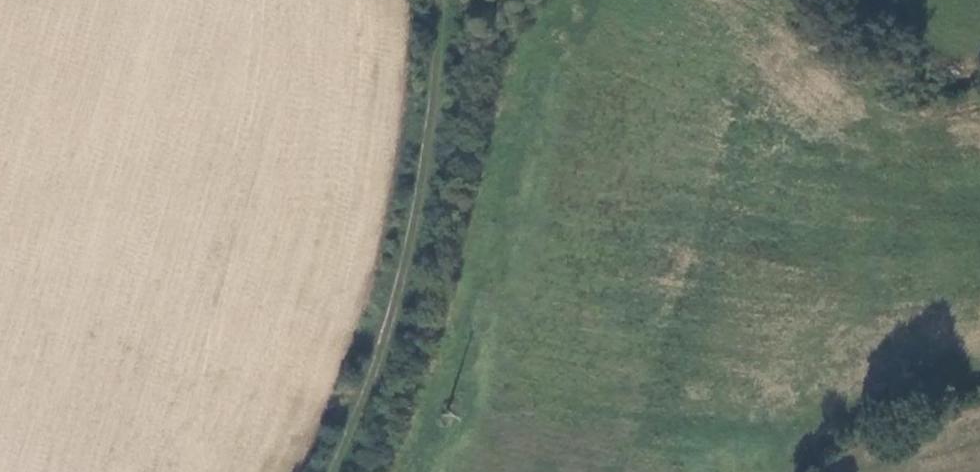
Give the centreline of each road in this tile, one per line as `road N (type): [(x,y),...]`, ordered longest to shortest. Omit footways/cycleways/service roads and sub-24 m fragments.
road 1 (track): [(434,0),(347,361),(300,471)]

